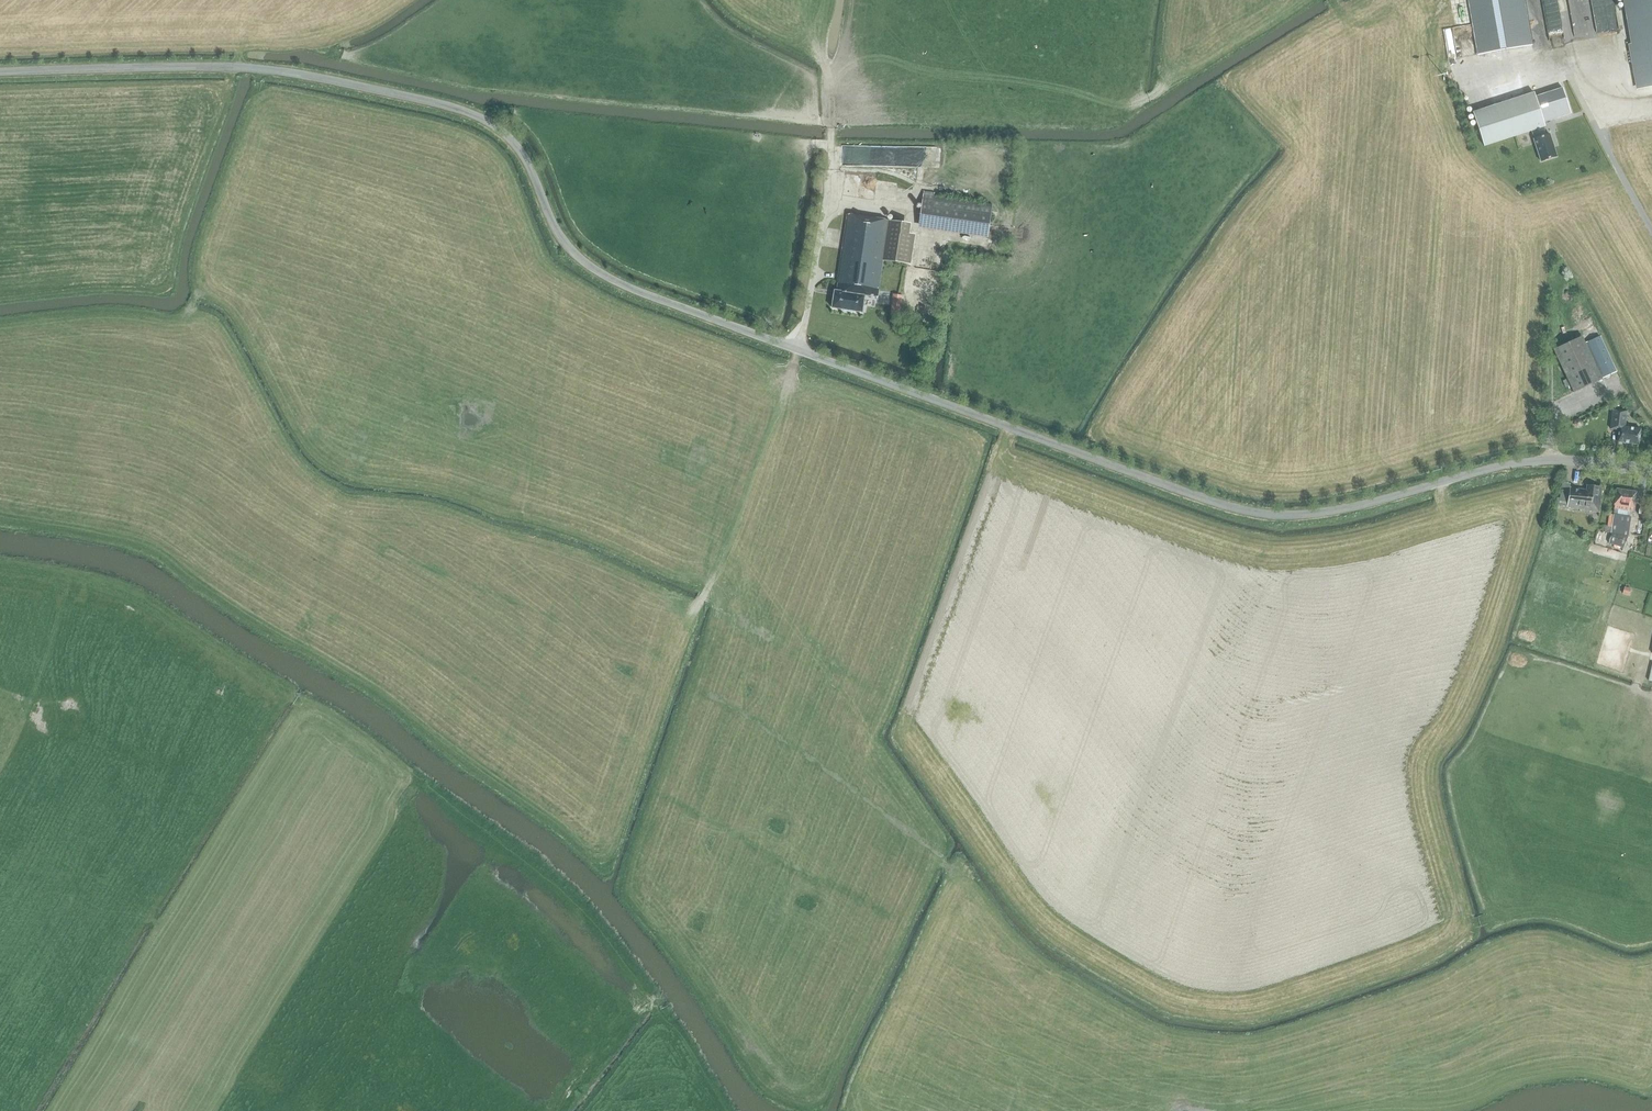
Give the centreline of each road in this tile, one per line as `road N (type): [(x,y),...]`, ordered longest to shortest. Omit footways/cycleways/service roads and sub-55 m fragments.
road 1 (tertiary): [(0,72),(250,67),(473,114),(517,146),(566,246),(615,283),(1243,511),(1332,511),(1526,462),(1651,469)]

